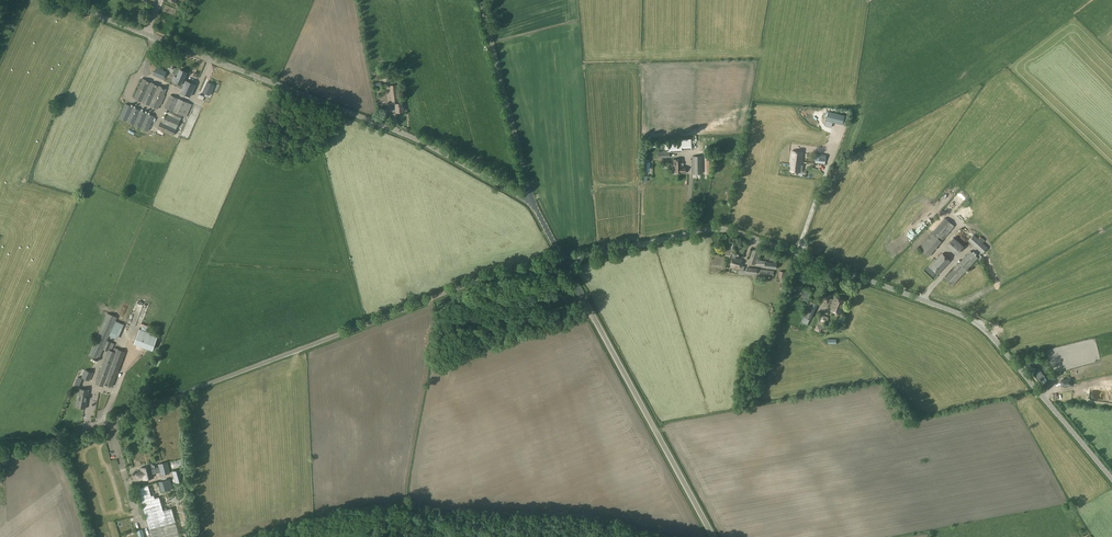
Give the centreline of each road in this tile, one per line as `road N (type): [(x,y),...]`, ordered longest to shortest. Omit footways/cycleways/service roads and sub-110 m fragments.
road 1 (unclassified): [(1111,478),(965,315),(719,229),(561,262)]
road 2 (unclassified): [(0,446),(67,438),(493,276),(561,262)]
road 3 (unclassified): [(535,207),(404,134),(55,0)]
road 4 (unclassified): [(713,536),(561,262)]
road 5 (unclassified): [(535,207),(481,0)]

